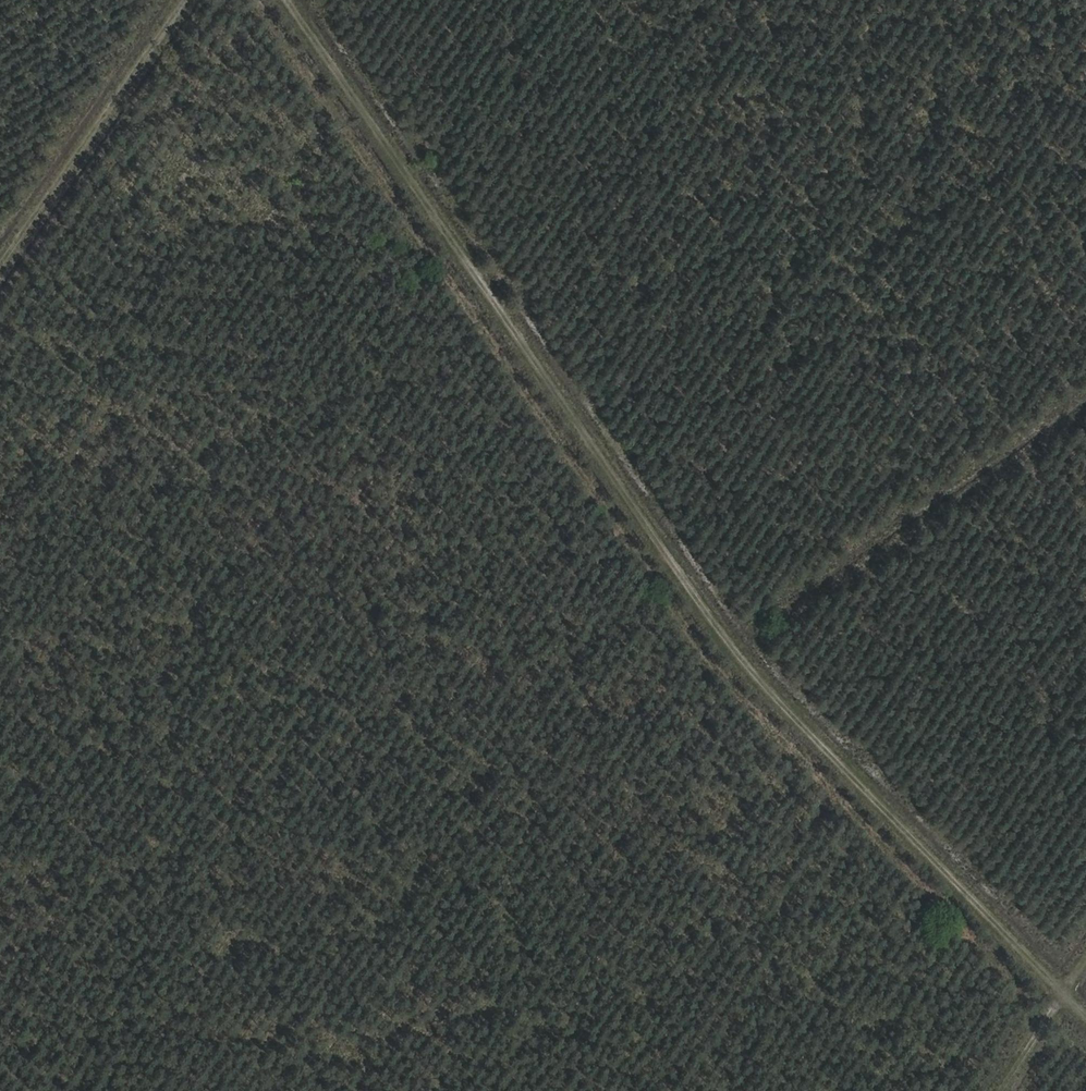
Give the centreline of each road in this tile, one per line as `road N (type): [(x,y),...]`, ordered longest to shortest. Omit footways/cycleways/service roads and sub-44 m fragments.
road 1 (track): [(289,0),(738,654),(1085,1011)]
road 2 (track): [(998,1090),(1085,955)]

